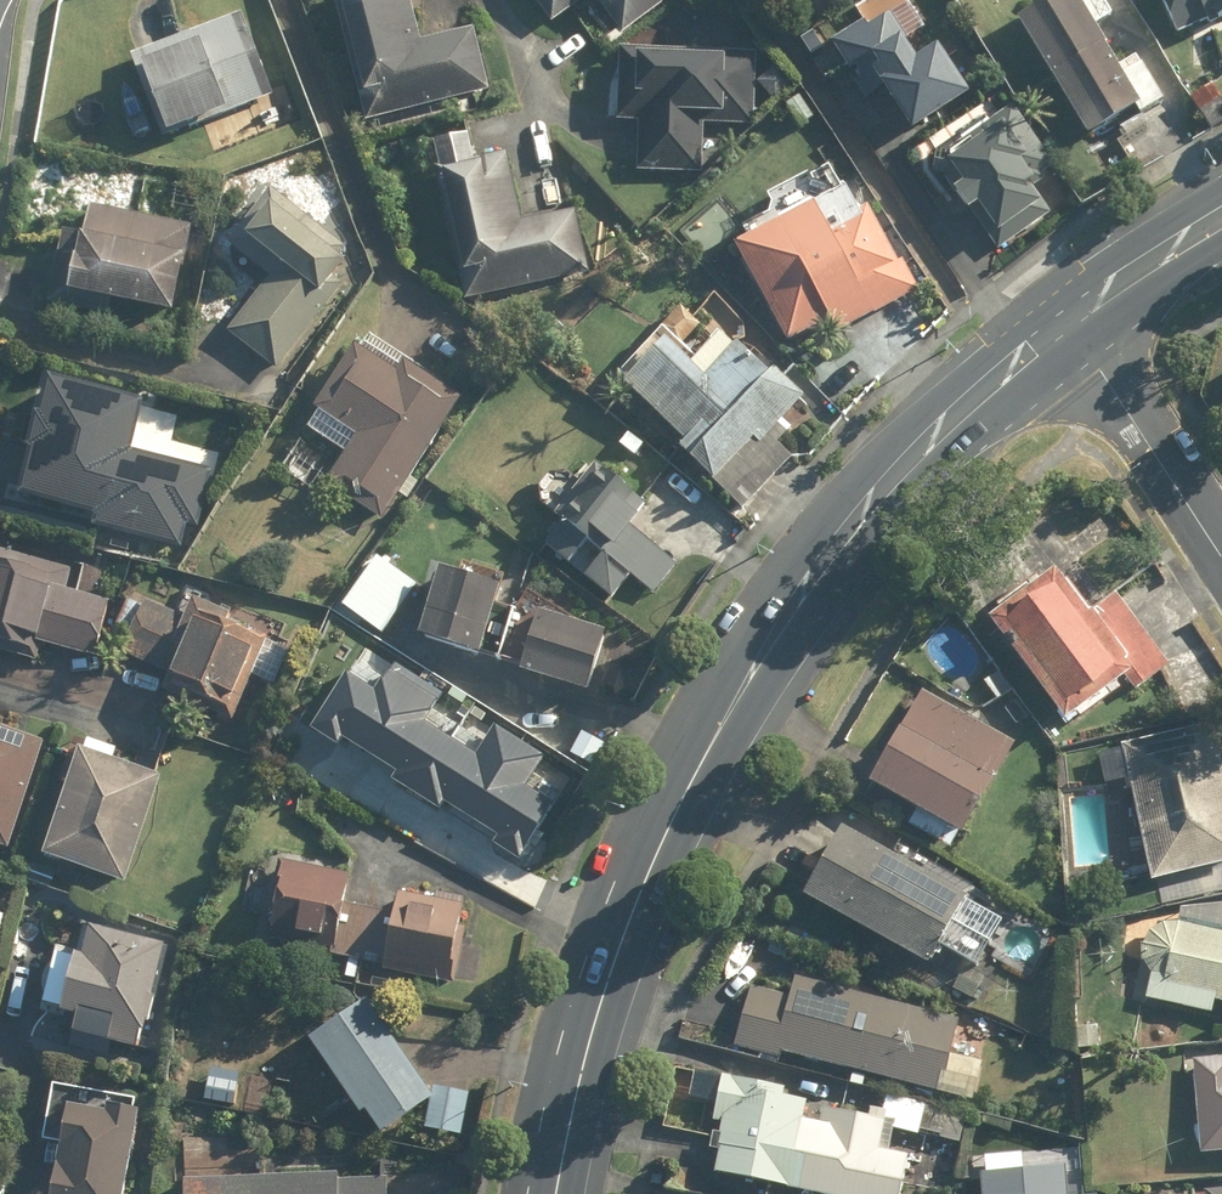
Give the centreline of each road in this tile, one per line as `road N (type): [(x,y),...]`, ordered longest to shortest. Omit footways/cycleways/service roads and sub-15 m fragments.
road 1 (secondary): [(551,1193),(578,1056),(664,817),(804,588),(878,496),(1068,318)]
road 2 (residential): [(1221,561),(1068,318)]
road 3 (secondary): [(1068,318),(1221,220)]

